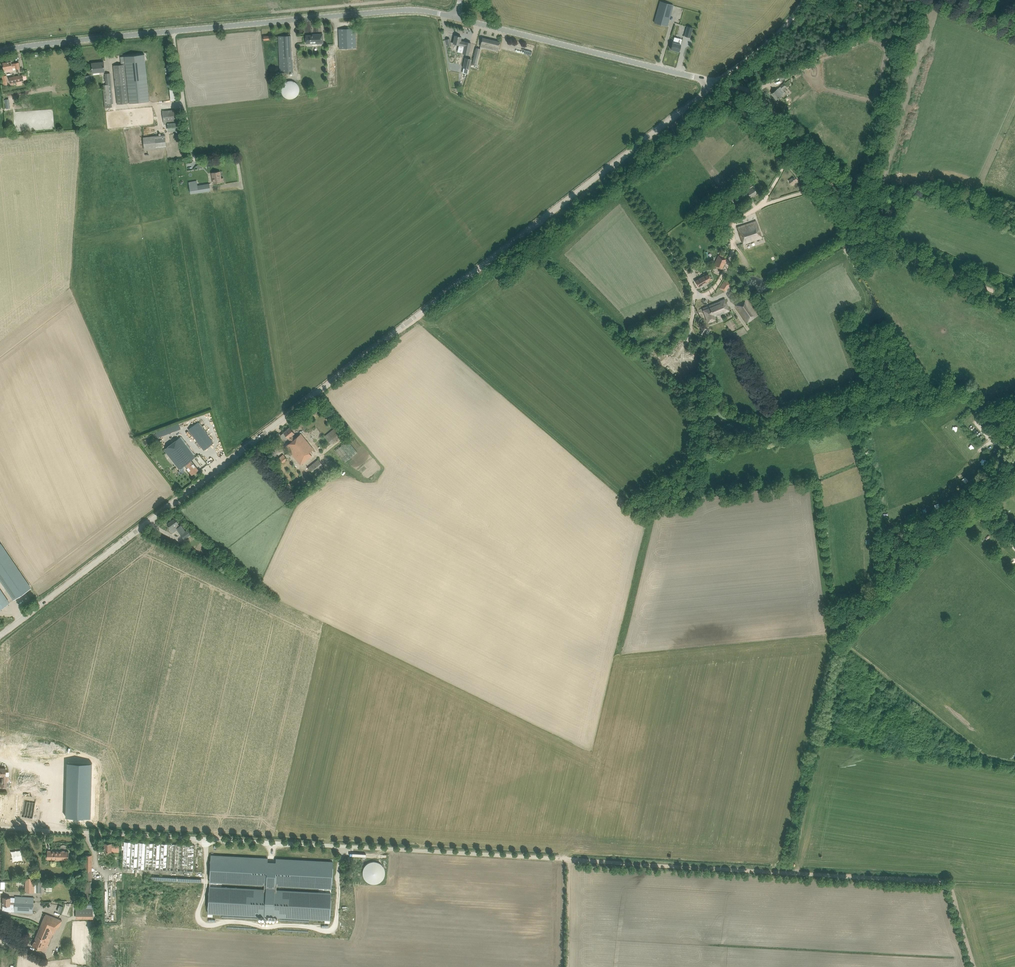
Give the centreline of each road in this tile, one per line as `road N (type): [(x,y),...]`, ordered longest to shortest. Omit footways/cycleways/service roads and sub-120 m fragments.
road 1 (unclassified): [(0,636),(715,82),(456,17)]
road 2 (unclassified): [(570,860),(0,827)]
road 3 (unclassified): [(0,51),(403,10),(456,17)]
road 4 (track): [(892,246),(864,227),(758,97),(715,82),(776,37),(805,0)]
road 5 (track): [(781,872),(570,860),(568,966)]
road 6 (track): [(781,872),(944,884),(975,966)]
road 7 (track): [(1014,299),(892,246)]

